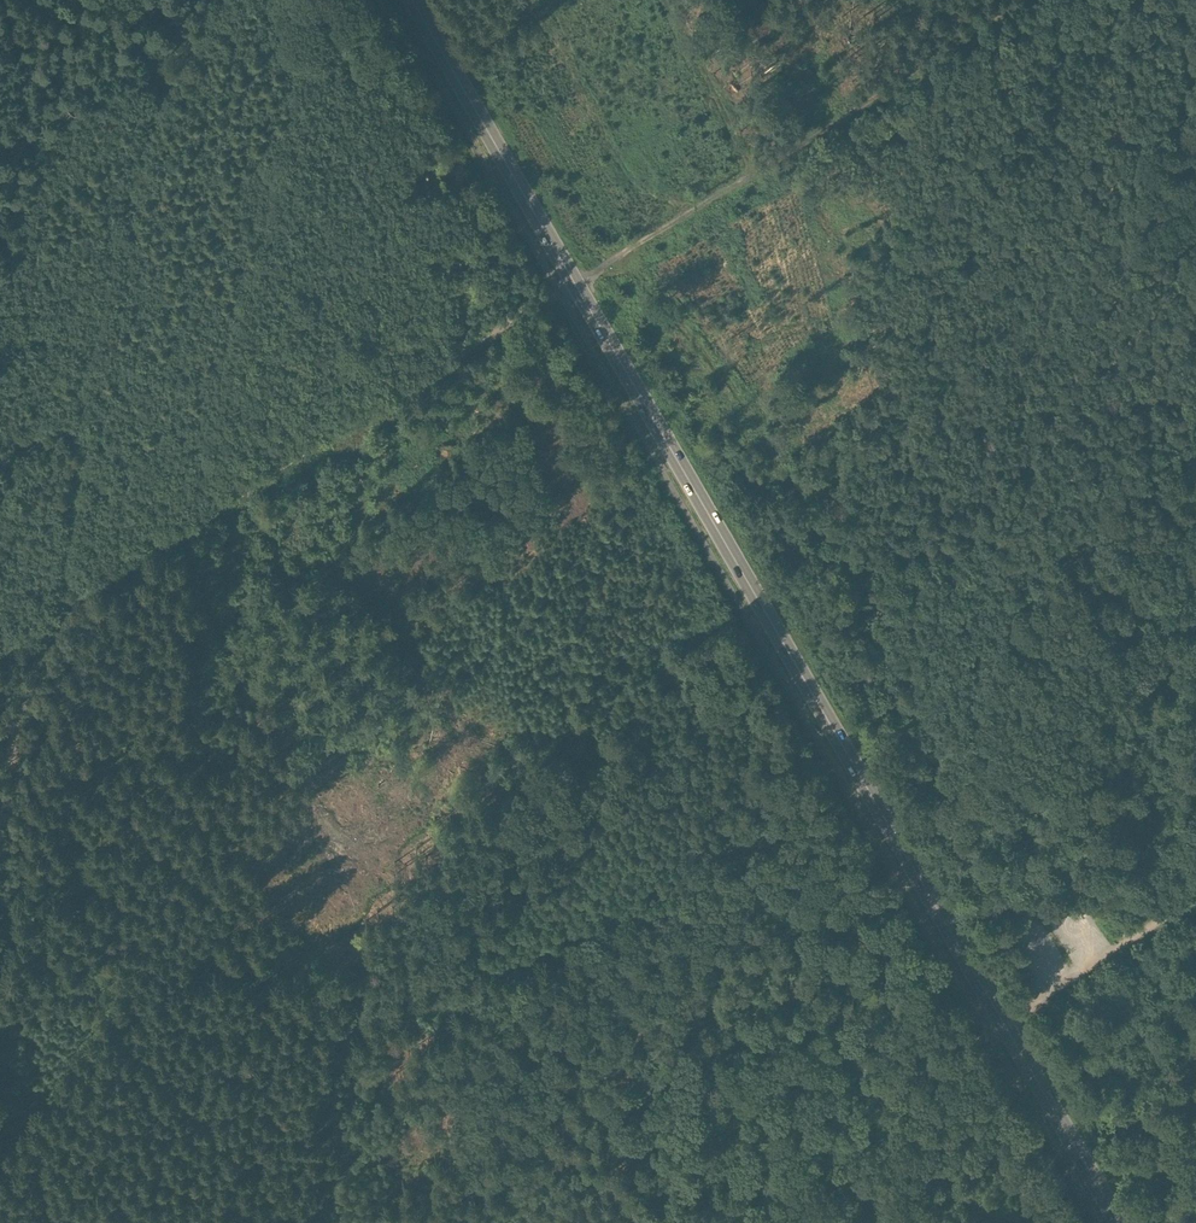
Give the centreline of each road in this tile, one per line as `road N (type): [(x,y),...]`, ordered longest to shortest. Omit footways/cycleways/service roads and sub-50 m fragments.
road 1 (primary): [(413,0),(1120,1222)]
road 2 (track): [(1018,0),(0,653)]
road 3 (track): [(0,930),(89,356),(165,57)]
road 4 (track): [(707,1222),(1006,1022)]

